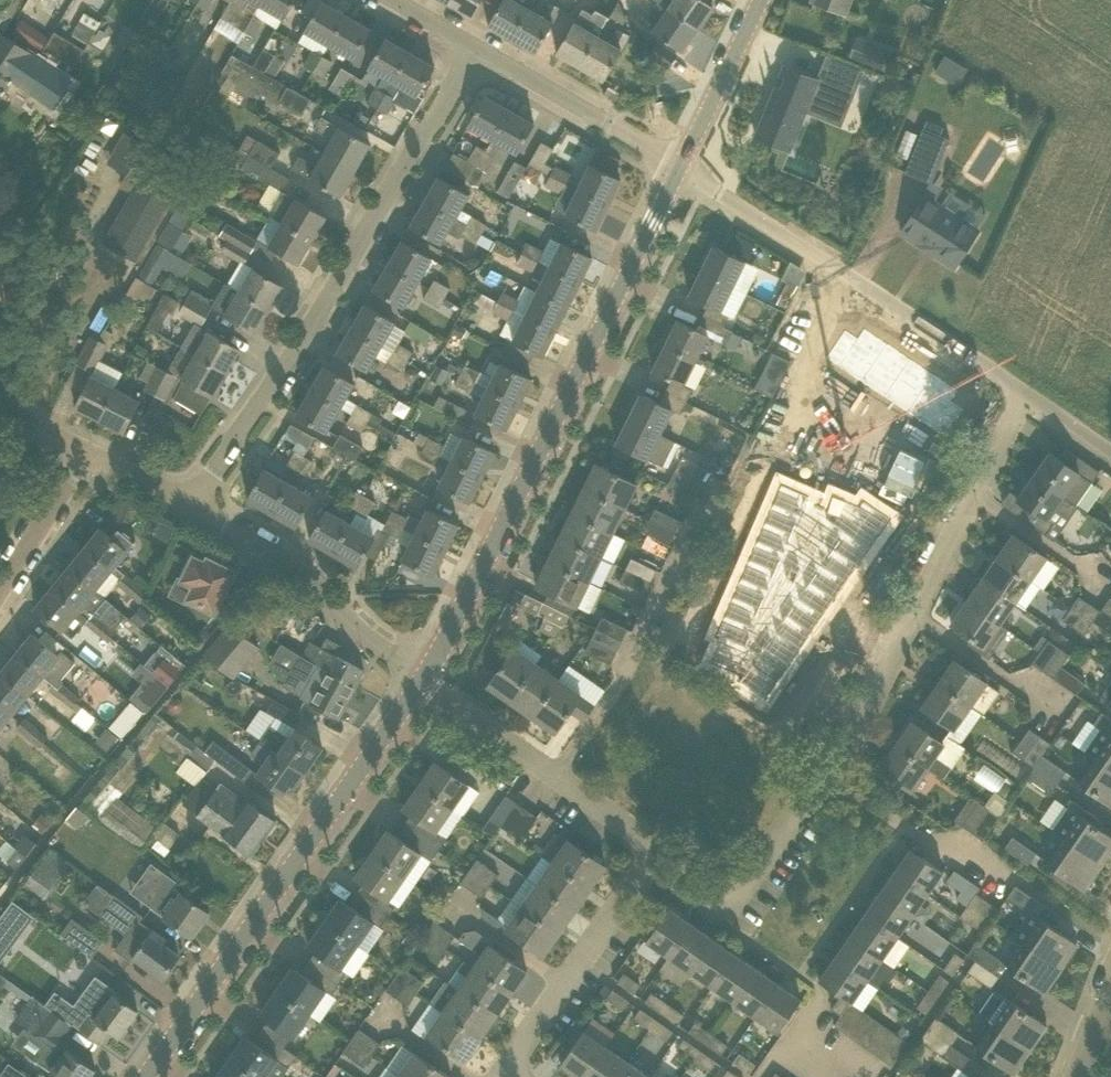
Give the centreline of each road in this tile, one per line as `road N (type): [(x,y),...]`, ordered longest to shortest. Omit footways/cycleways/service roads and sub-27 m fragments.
road 1 (residential): [(1027,392),(862,724),(733,901),(658,849)]
road 2 (unclassified): [(424,682),(685,164)]
road 3 (residential): [(196,507),(475,45)]
road 4 (unclassified): [(139,1076),(424,682)]
road 5 (residential): [(1027,392),(685,164)]
road 6 (residential): [(424,682),(299,569),(196,507)]
road 7 (residential): [(658,849),(424,682)]
road 8 (residential): [(505,1070),(658,849)]
road 9 (residential): [(685,164),(475,45)]
road 10 (unclassified): [(685,164),(758,0)]
road 11 (residential): [(0,594),(89,452)]
road 12 (residential): [(196,507),(89,452)]

